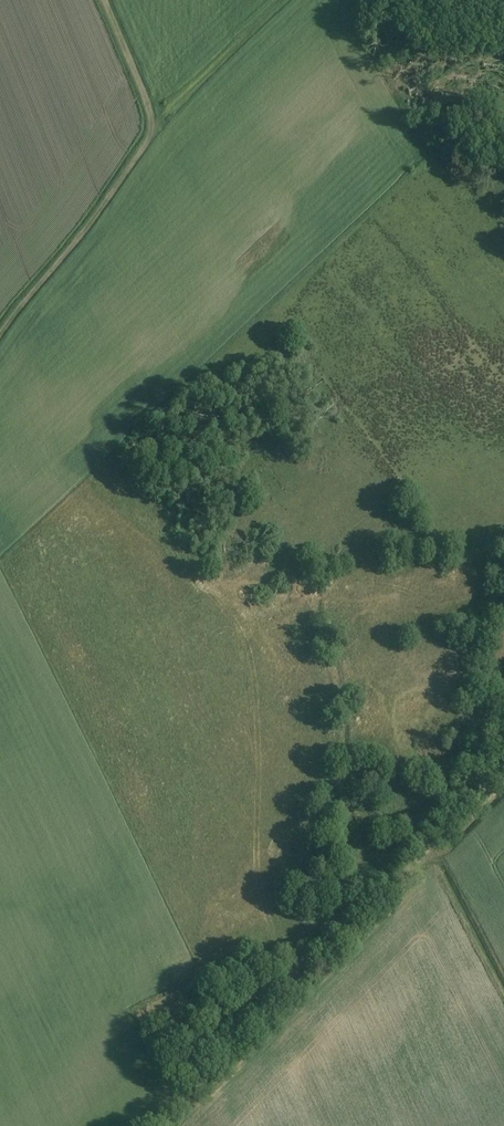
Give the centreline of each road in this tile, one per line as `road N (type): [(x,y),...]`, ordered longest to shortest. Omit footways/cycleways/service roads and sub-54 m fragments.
road 1 (track): [(503,769),(190,1092),(139,1125)]
road 2 (track): [(0,336),(150,130),(105,0)]

